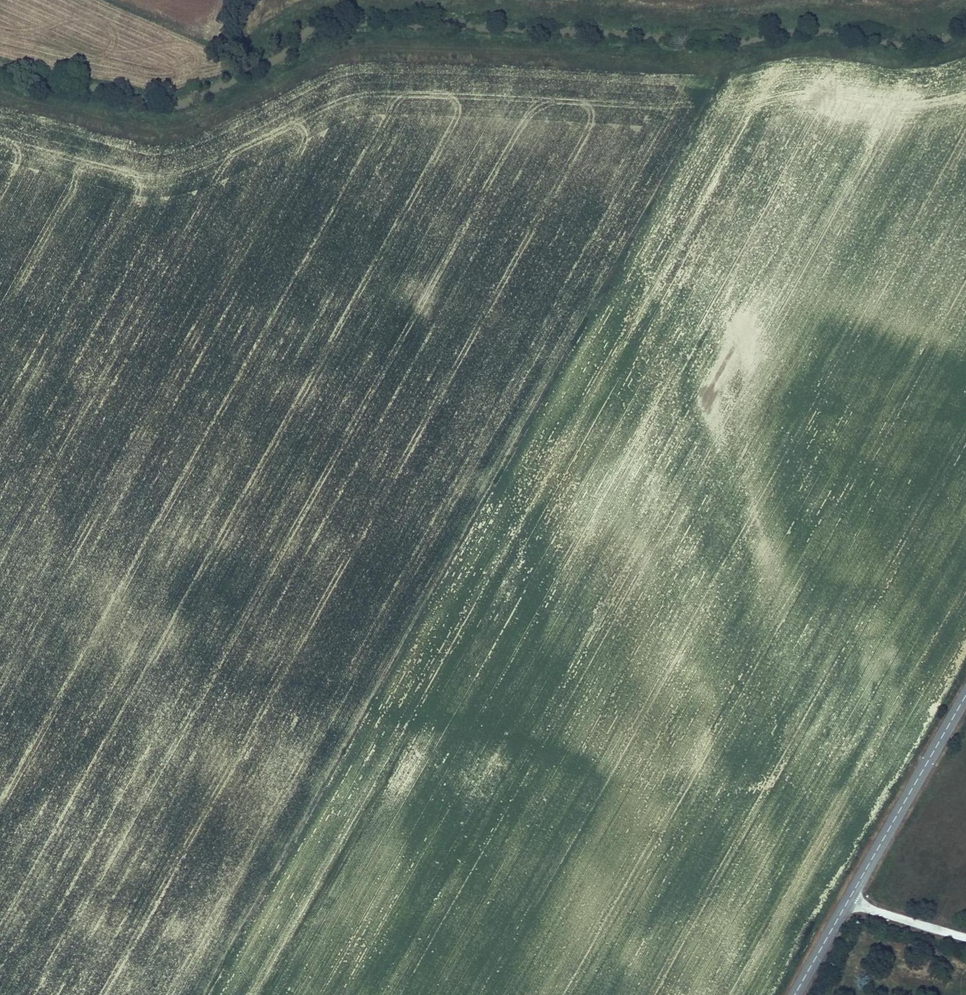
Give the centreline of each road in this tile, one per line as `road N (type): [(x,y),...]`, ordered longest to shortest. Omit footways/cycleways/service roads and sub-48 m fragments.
road 1 (tertiary): [(795,994),(965,695)]
road 2 (track): [(965,934),(849,899)]

